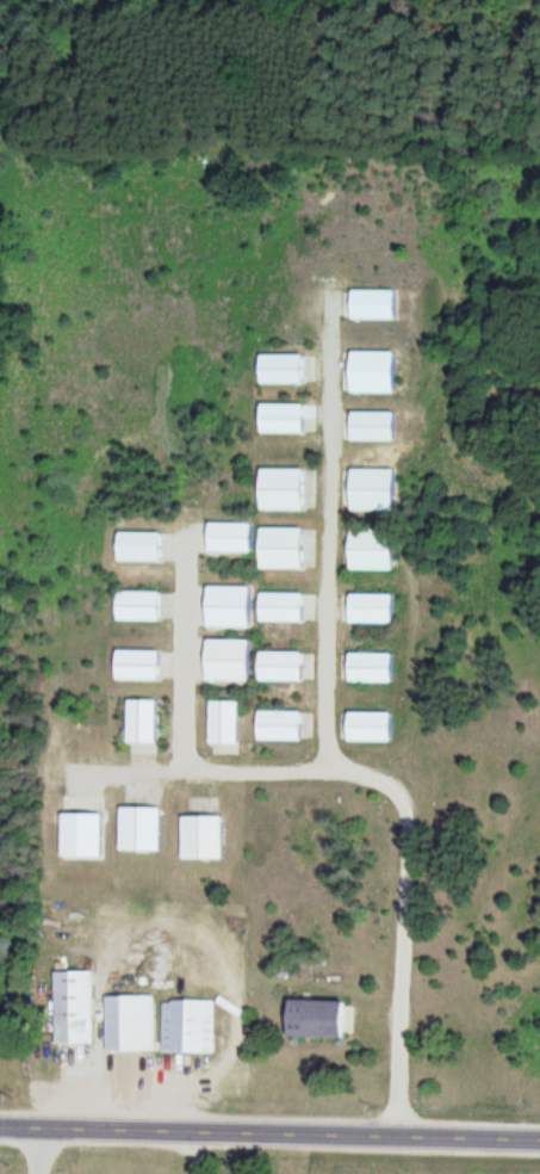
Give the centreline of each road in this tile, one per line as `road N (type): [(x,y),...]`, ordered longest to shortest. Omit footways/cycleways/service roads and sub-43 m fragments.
road 1 (tertiary): [(539,1139),(0,1128)]

